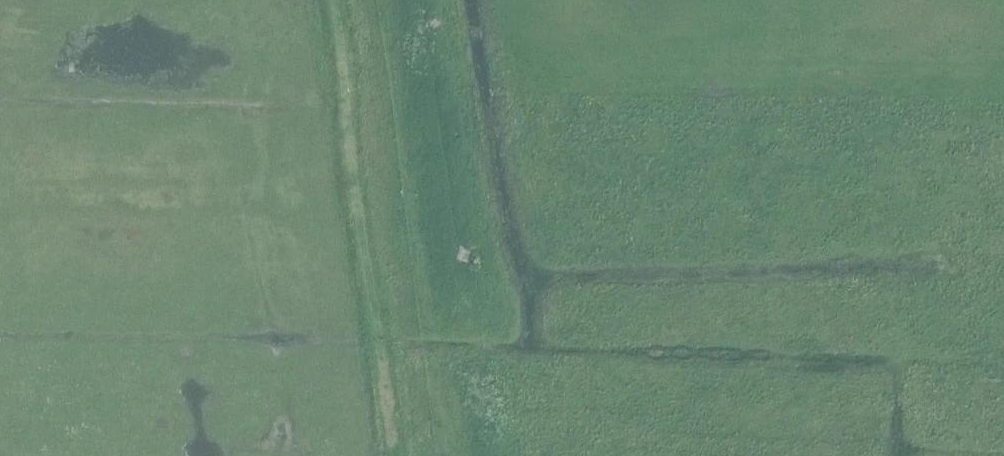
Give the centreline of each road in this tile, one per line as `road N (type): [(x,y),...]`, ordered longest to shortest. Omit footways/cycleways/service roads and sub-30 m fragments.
road 1 (track): [(330,0),(393,455)]

